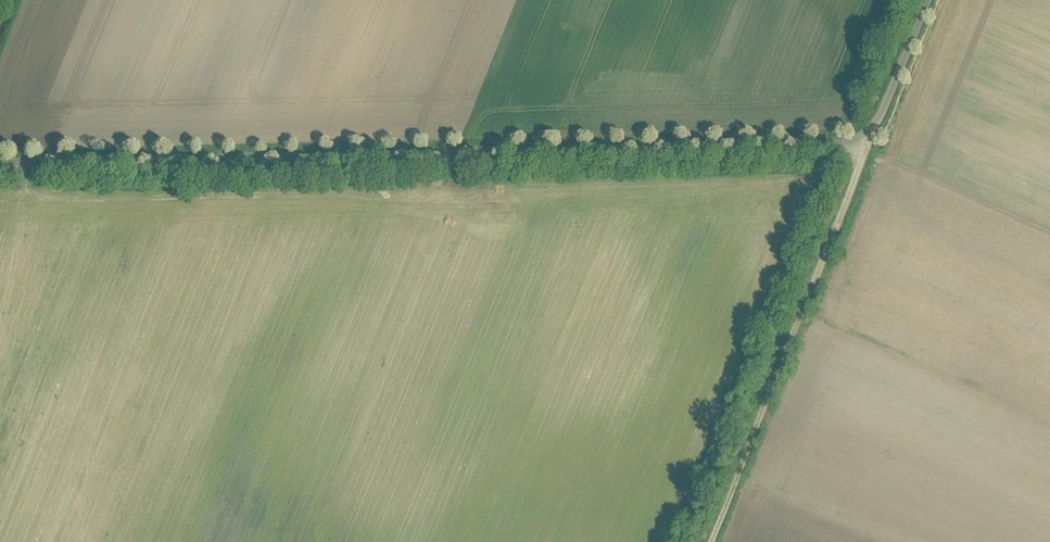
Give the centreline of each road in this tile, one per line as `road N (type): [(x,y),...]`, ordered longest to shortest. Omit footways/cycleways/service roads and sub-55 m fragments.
road 1 (residential): [(868,145),(0,165)]
road 2 (track): [(868,145),(710,541)]

